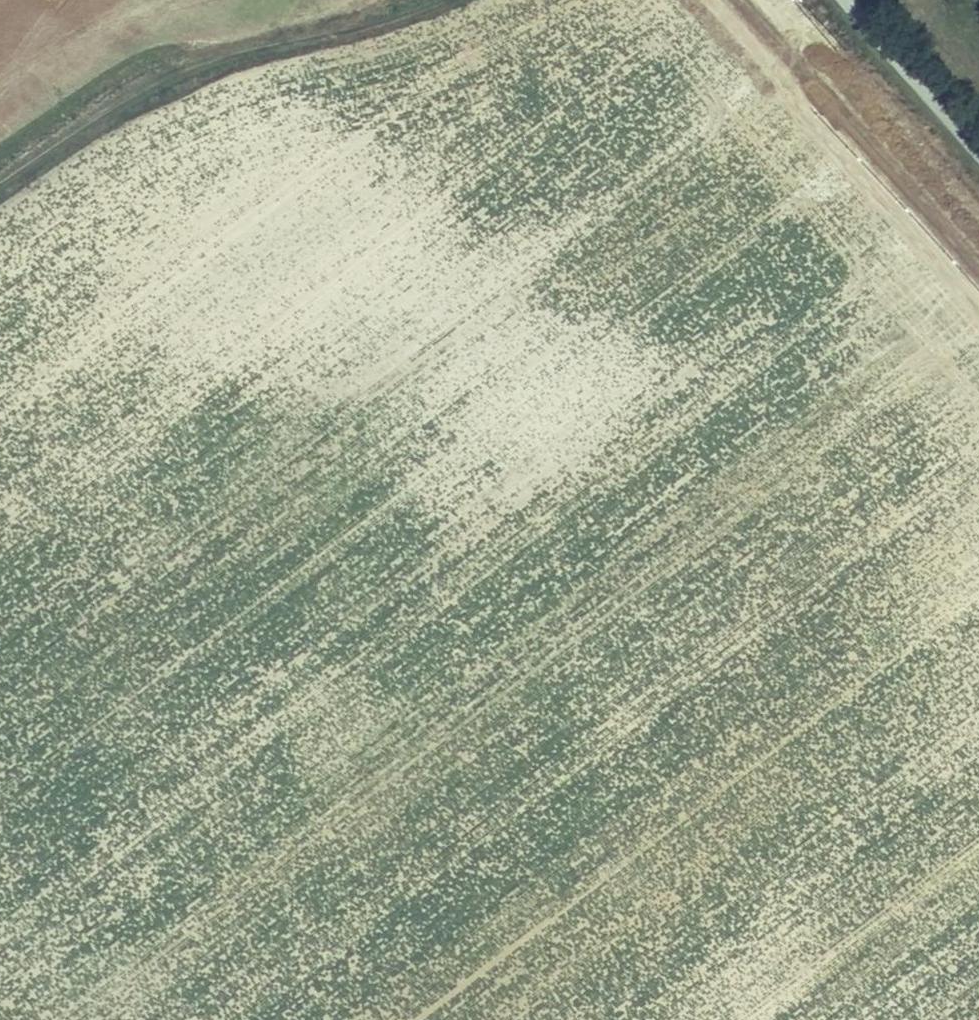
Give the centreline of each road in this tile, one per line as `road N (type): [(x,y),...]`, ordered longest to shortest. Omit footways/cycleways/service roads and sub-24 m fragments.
road 1 (track): [(0,193),(123,105),(234,58),(438,0)]
road 2 (unclassified): [(978,147),(851,0)]

